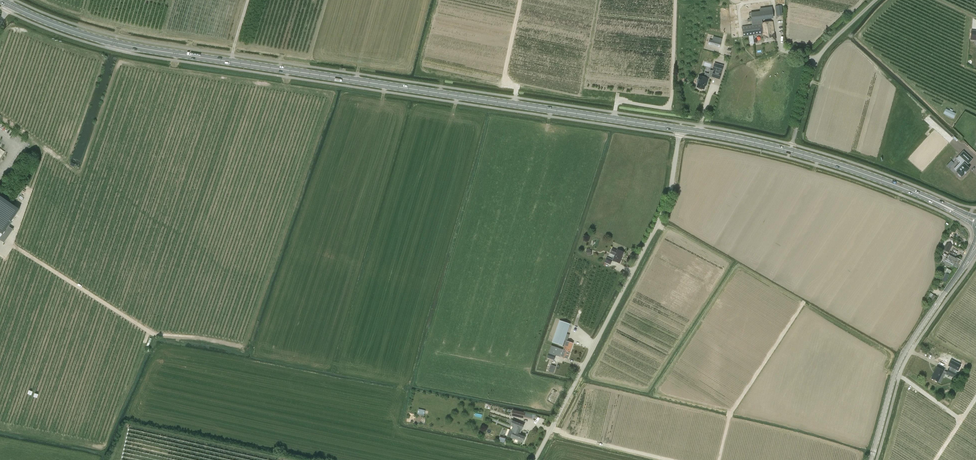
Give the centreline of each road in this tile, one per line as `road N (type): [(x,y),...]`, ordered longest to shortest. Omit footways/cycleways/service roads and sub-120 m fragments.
road 1 (primary): [(680,129),(133,47),(10,5)]
road 2 (unclassified): [(535,459),(657,226),(680,129)]
road 3 (primary): [(975,221),(862,173),(680,129)]
road 4 (tertiary): [(870,459),(901,359),(964,264)]
road 5 (unclassified): [(794,138),(817,58),(875,0)]

